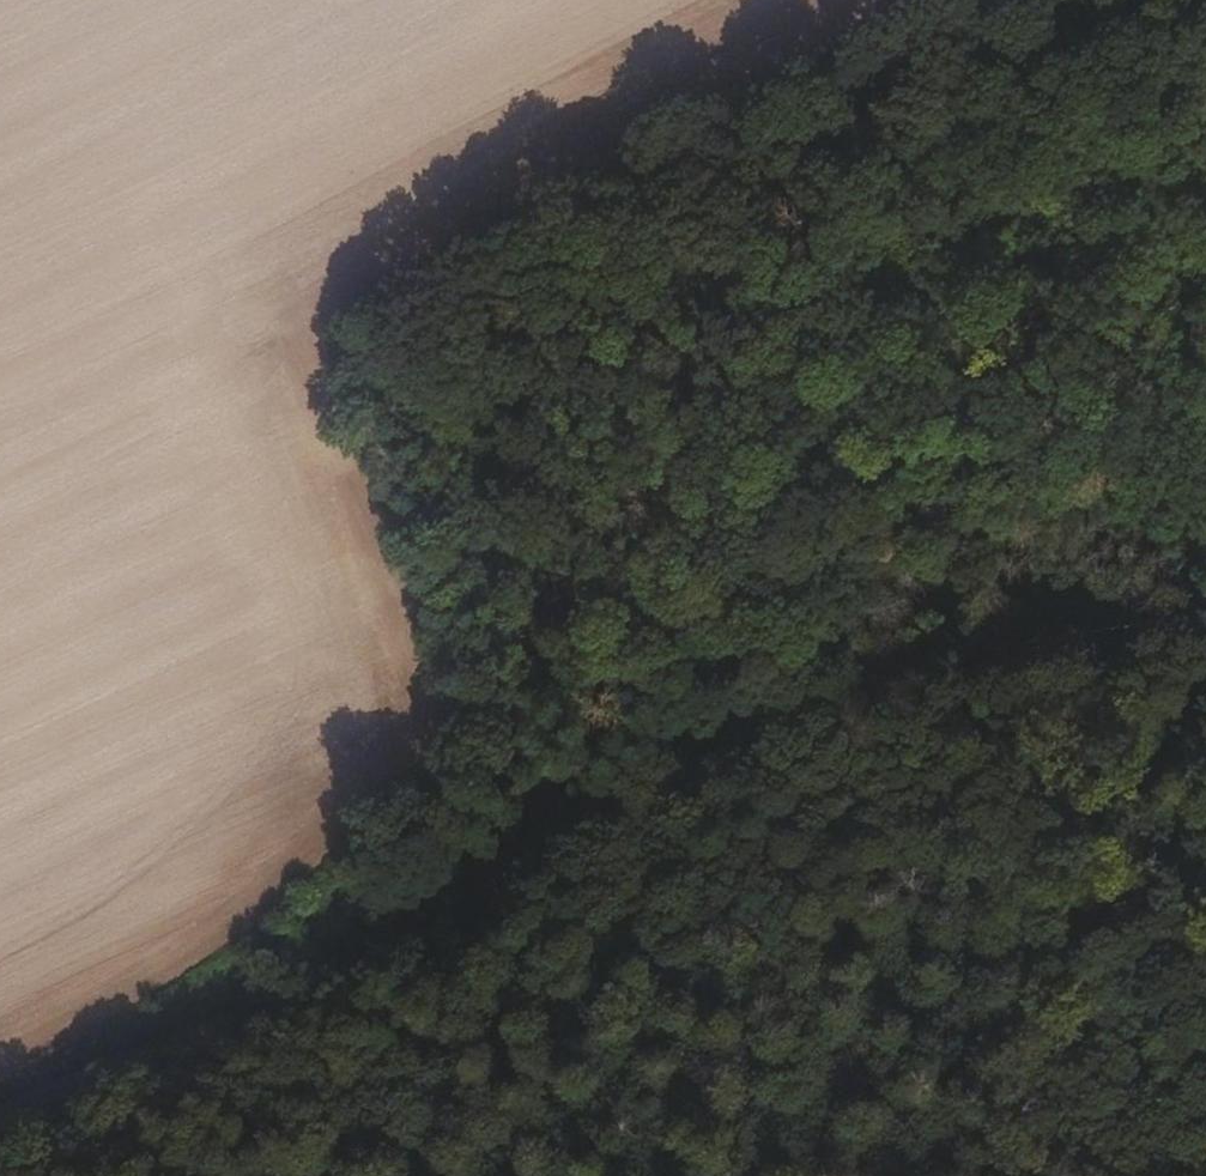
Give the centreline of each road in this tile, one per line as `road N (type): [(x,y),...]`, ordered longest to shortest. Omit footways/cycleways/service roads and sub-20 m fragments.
road 1 (unclassified): [(0,1132),(159,1078),(315,996),(501,845),(629,765),(894,671),(1177,619)]

